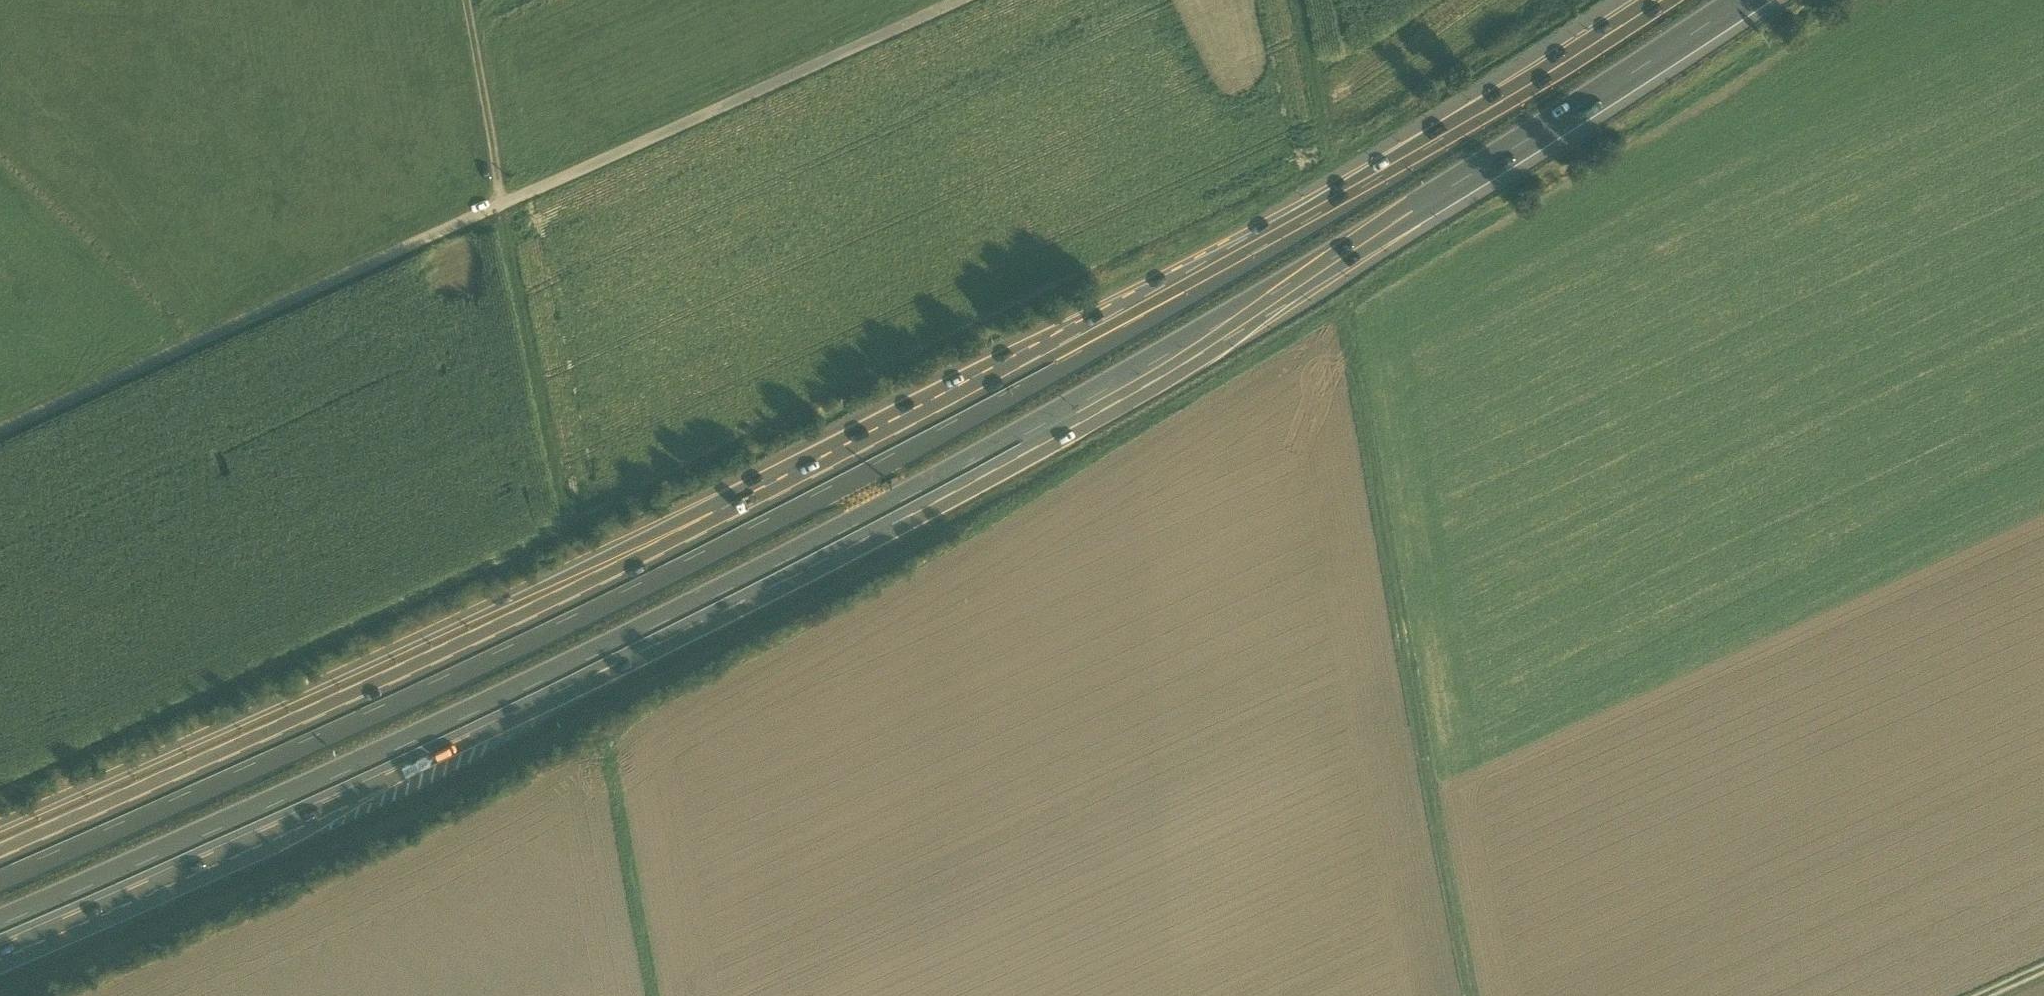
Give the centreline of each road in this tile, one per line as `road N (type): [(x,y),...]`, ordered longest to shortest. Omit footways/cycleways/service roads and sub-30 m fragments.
road 1 (motorway): [(0,929),(545,689),(1241,311),(1734,0)]
road 2 (motorway): [(1652,0),(1241,255),(1085,342),(279,748),(0,864)]
road 3 (track): [(0,429),(963,0)]
road 4 (track): [(506,204),(569,527)]
road 5 (track): [(506,204),(468,0)]
road 6 (track): [(1289,0),(1317,150)]

